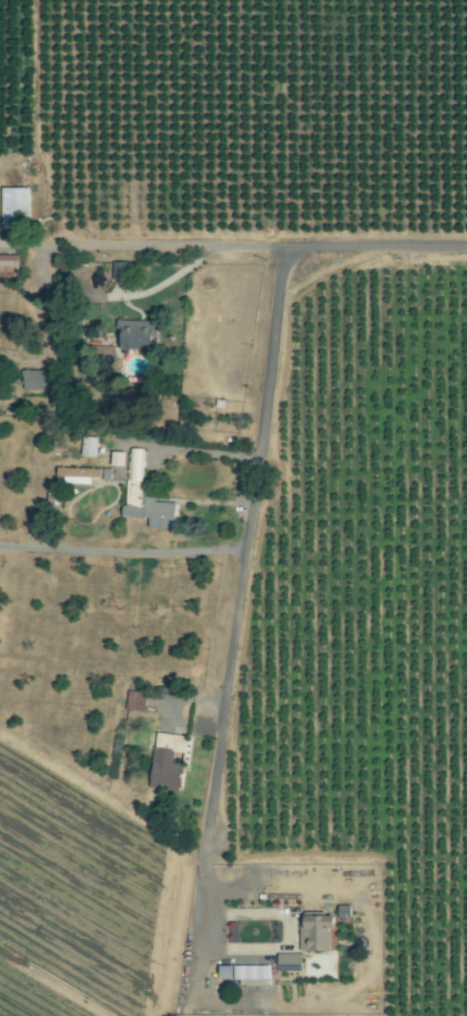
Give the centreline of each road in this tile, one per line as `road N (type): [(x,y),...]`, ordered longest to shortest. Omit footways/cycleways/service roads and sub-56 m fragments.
road 1 (residential): [(299,248),(283,269),(201,865)]
road 2 (track): [(299,248),(0,246)]
road 3 (residential): [(466,247),(299,248)]

